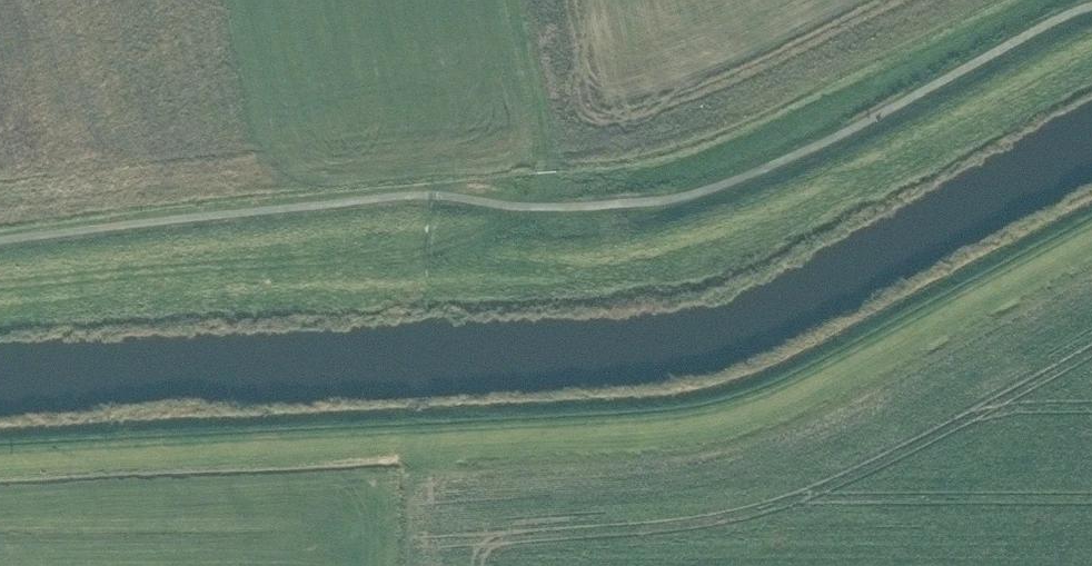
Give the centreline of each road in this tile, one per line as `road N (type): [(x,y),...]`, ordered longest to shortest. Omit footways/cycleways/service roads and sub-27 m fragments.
road 1 (track): [(1091,220),(735,400),(660,413),(0,445)]

